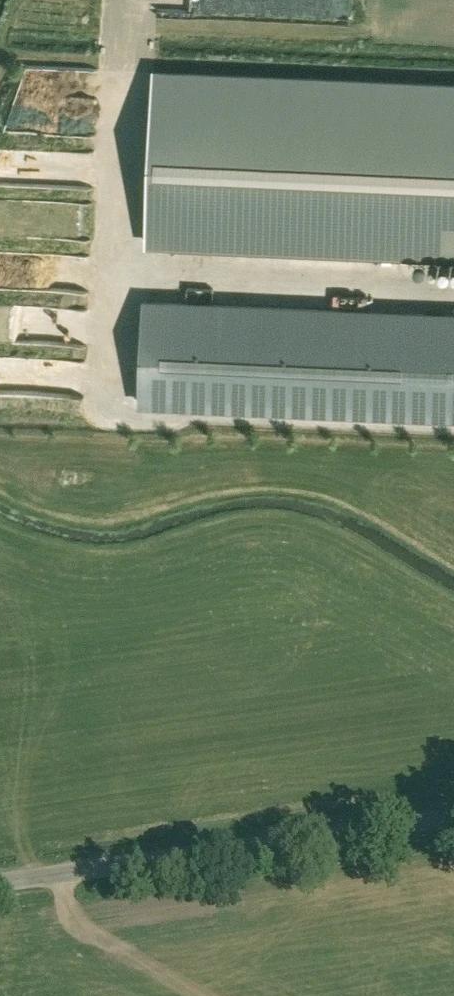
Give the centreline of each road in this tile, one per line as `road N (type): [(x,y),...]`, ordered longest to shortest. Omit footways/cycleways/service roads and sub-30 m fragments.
road 1 (unclassified): [(0,878),(453,821)]

